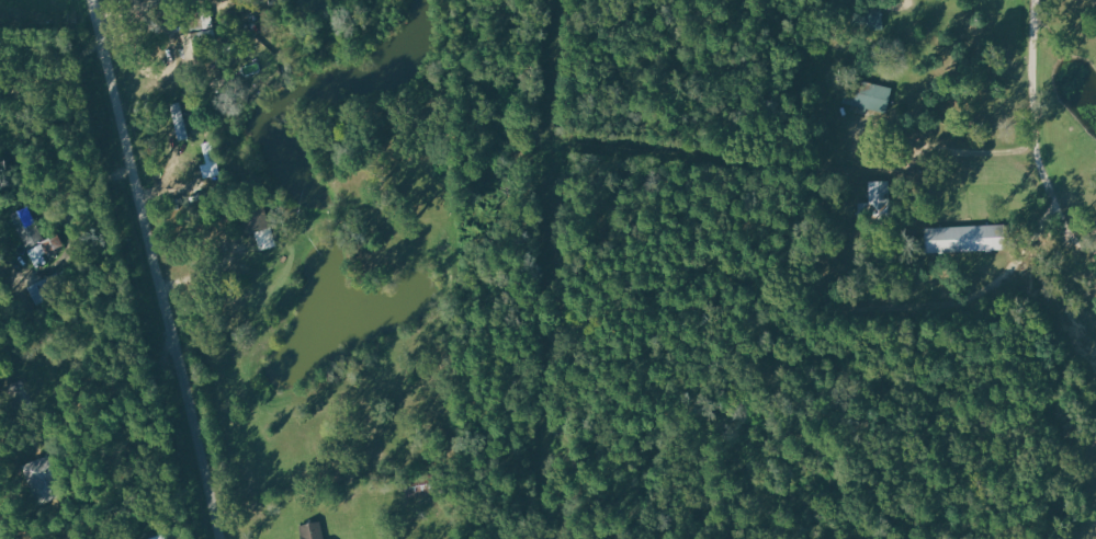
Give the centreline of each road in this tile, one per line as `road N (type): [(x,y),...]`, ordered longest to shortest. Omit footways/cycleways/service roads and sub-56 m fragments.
road 1 (residential): [(218,538),(94,0)]
road 2 (residential): [(1035,0),(1037,149),(1070,240)]
road 3 (residential): [(865,157),(1037,149)]

